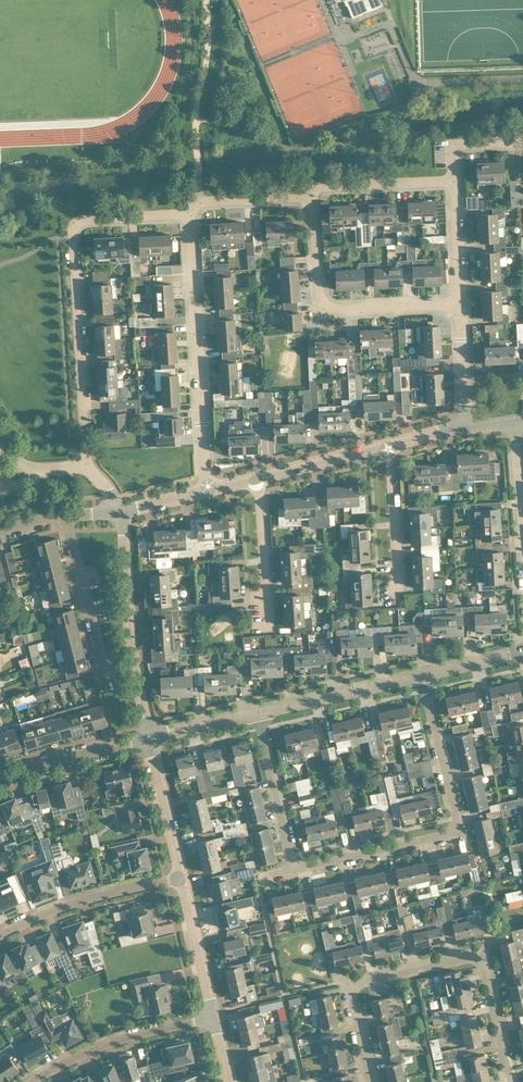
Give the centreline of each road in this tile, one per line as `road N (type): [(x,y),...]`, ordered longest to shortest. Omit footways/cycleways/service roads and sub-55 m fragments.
road 1 (residential): [(111,512),(110,492),(87,465),(74,227),(84,220),(189,215)]
road 2 (residential): [(292,871),(453,831),(423,674)]
road 3 (residential): [(208,489),(189,215)]
road 4 (residential): [(460,303),(334,310),(322,303),(311,196)]
road 5 (residential): [(370,1081),(351,992),(361,983),(481,962)]
road 6 (residential): [(35,1081),(112,1043),(215,1019)]
road 7 (residential): [(0,935),(70,905),(181,877)]
road 8 (residential): [(135,667),(116,670),(102,661),(67,515)]
road 9 (residential): [(258,711),(423,674)]
road 10 (residential): [(292,871),(258,711)]
road 11 (residential): [(394,606),(391,445)]
road 12 (residential): [(135,667),(123,511)]
road 13 (residential): [(0,780),(150,737)]
road 14 (residential): [(269,633),(259,478)]
road 15 (residential): [(311,196),(319,186),(454,180)]
road 16 (residential): [(215,1019),(181,877)]
road 17 (residential): [(181,877),(150,737)]
road 18 (residential): [(259,478),(391,445)]
road 19 (residential): [(189,215),(201,201),(311,196)]
road 20 (residential): [(460,303),(454,180)]
road 21 (residential): [(466,426),(460,303)]
road 22 (residential): [(510,1081),(481,962)]

